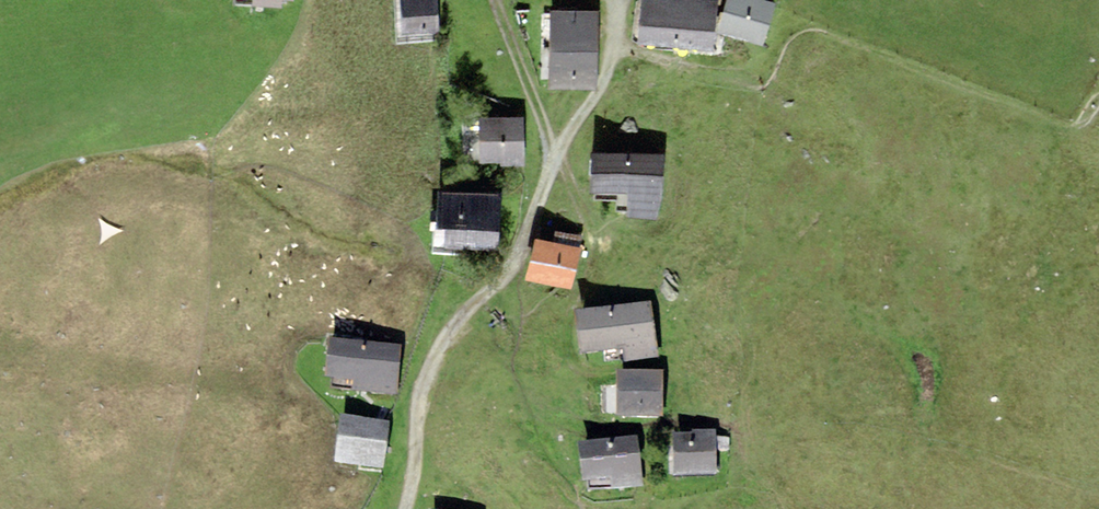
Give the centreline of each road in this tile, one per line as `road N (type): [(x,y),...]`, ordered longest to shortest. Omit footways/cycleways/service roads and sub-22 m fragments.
road 1 (track): [(407,508),(437,370),(463,319),(524,260),(558,158),(623,49)]
road 2 (track): [(500,0),(558,158)]

